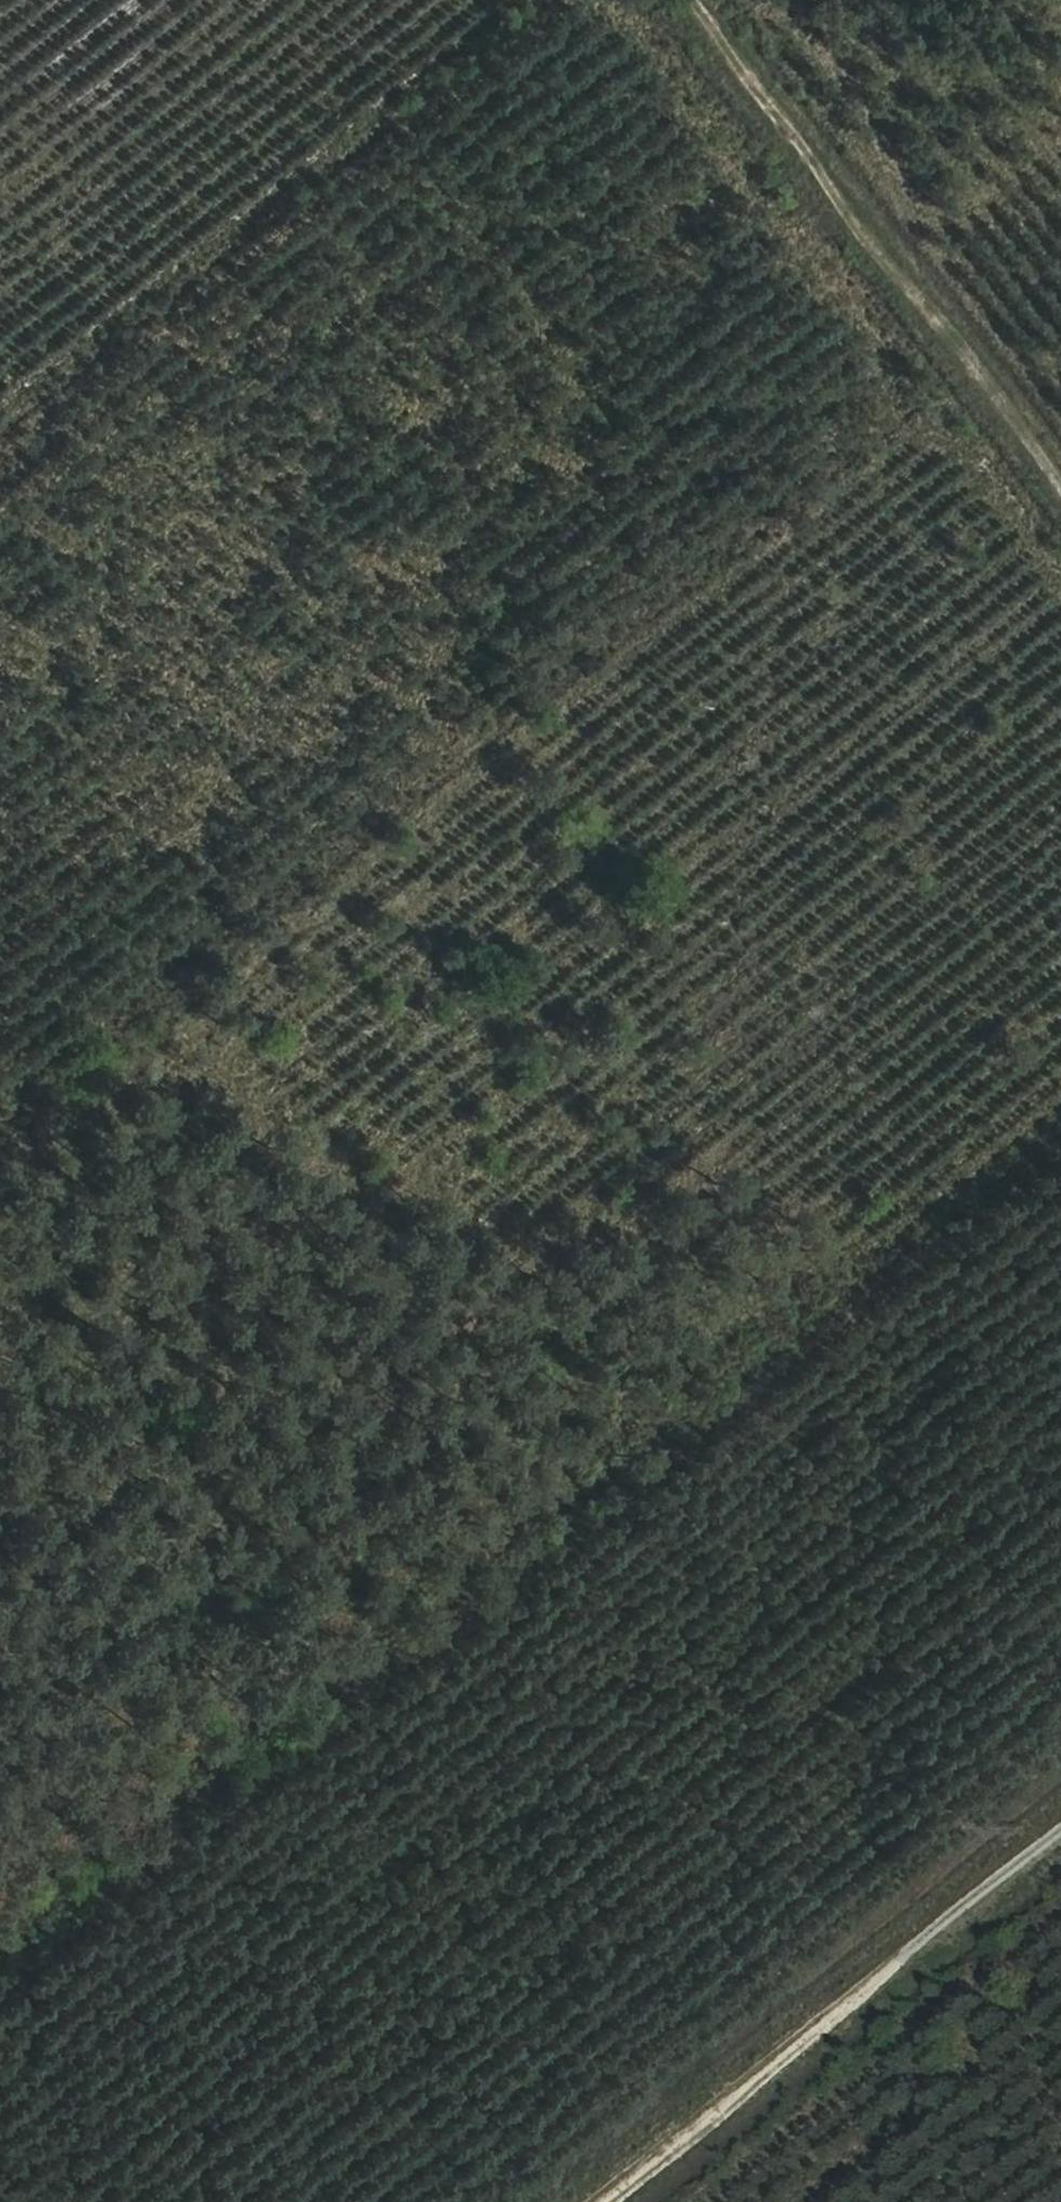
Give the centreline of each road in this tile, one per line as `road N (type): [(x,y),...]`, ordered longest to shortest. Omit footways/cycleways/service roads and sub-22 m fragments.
road 1 (track): [(574,2201),(1060,1818)]
road 2 (track): [(686,0),(1060,448)]

